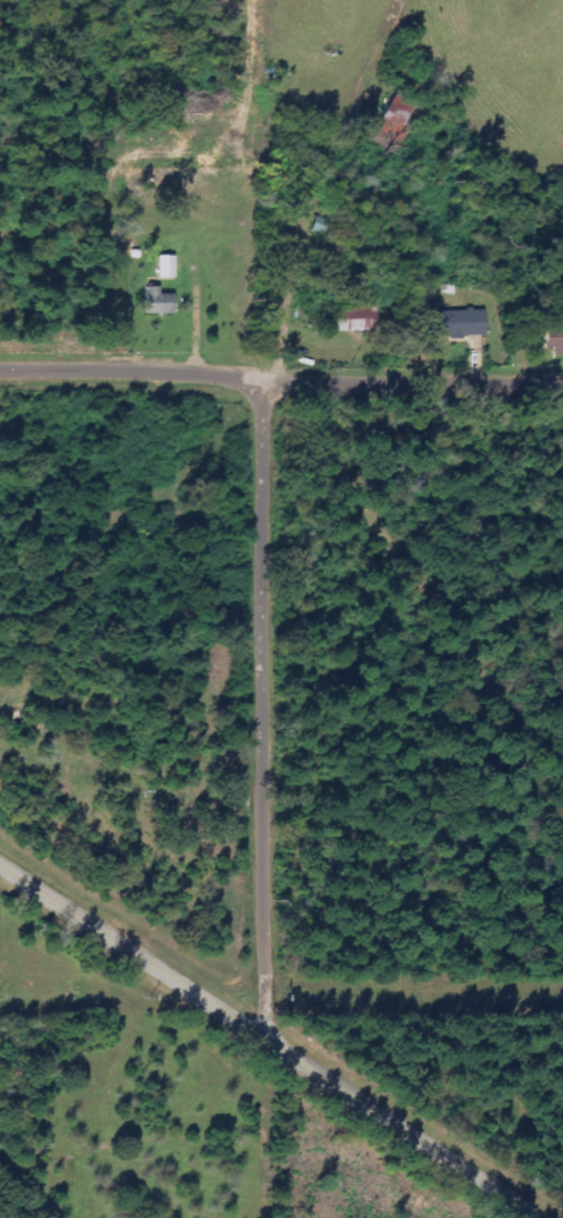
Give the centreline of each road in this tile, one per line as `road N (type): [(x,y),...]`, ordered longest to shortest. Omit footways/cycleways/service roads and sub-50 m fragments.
road 1 (residential): [(260,381),(268,1044)]
road 2 (tertiary): [(536,1217),(0,867)]
road 3 (residential): [(0,372),(562,389)]

